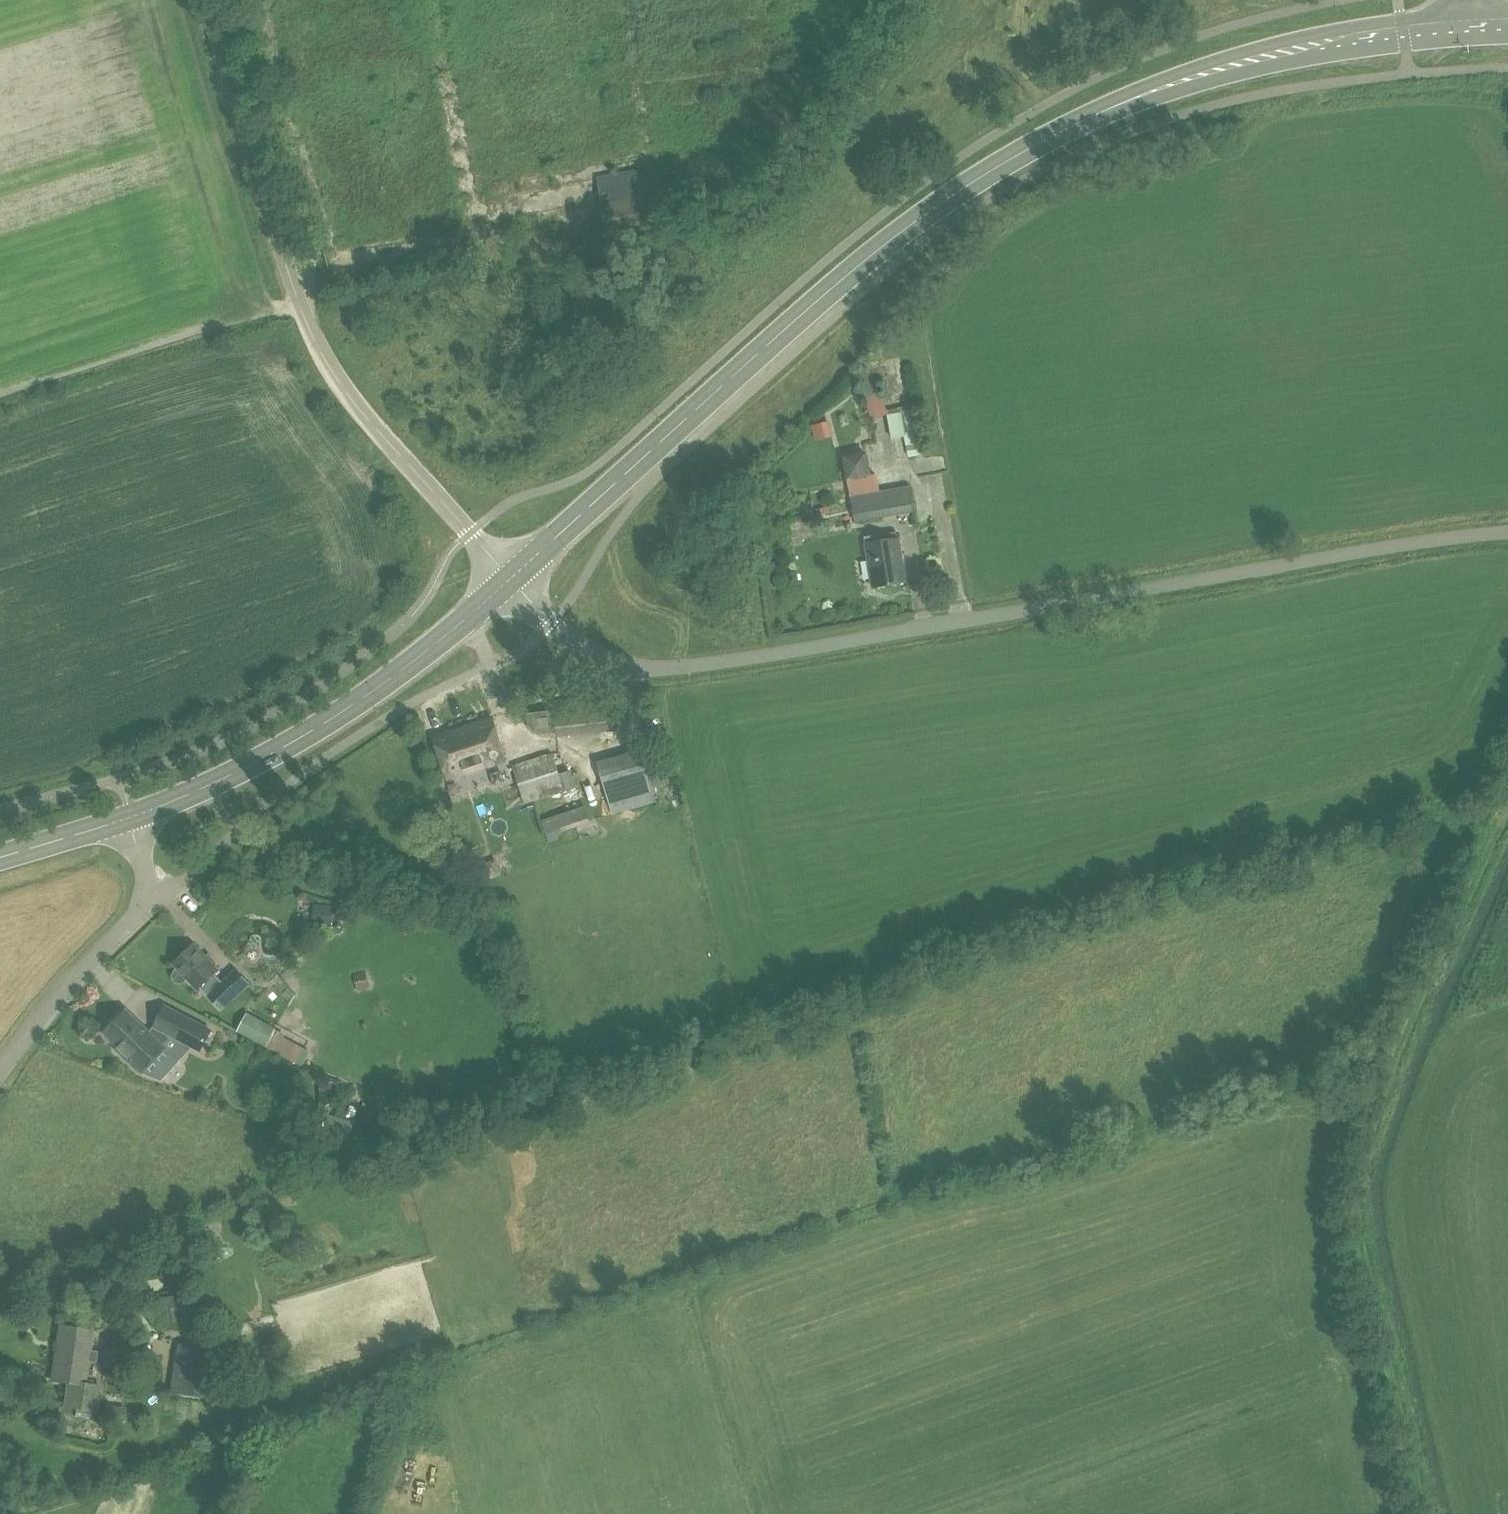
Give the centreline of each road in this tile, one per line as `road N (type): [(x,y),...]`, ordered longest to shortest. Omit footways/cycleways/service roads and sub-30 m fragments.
road 1 (secondary): [(511,581),(877,251),(1054,134),(1145,94),(1233,67),(1401,35),(1507,27)]
road 2 (unclassified): [(511,581),(598,658),(683,667),(1507,532)]
road 3 (track): [(1507,815),(1421,997),(1381,1095),(1360,1174),(1379,1303),(1426,1513)]
road 4 (unclassified): [(511,581),(352,403),(317,349),(287,278),(212,0)]
road 5 (secondary): [(133,819),(229,777),(341,712),(511,581)]
road 6 (residential): [(0,1073),(130,923),(144,881),(133,819)]
road 7 (secondary): [(0,858),(133,819)]

